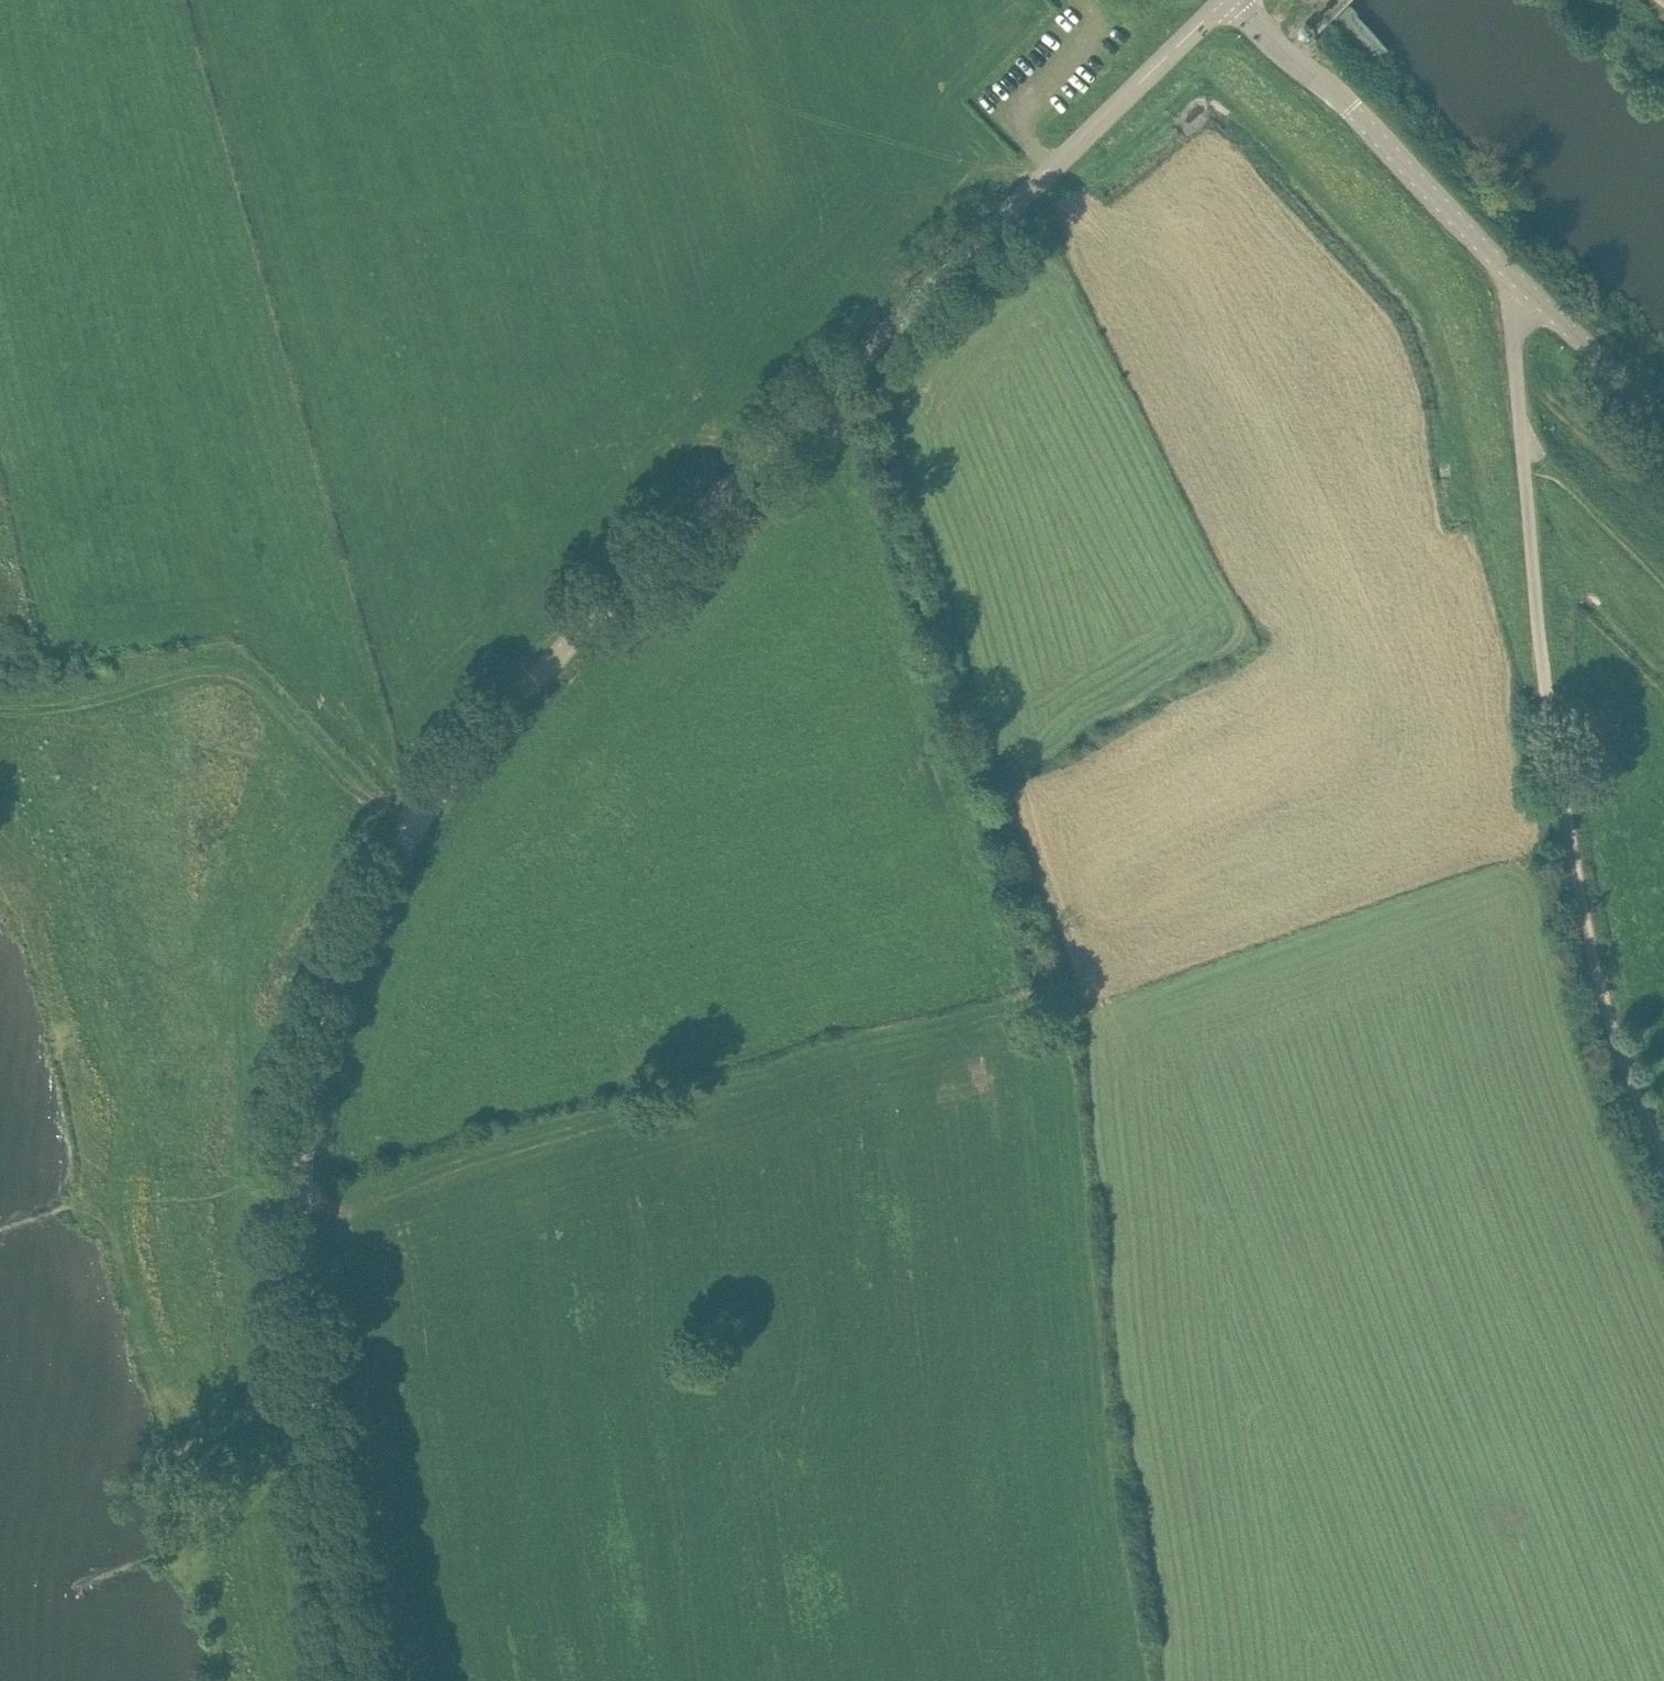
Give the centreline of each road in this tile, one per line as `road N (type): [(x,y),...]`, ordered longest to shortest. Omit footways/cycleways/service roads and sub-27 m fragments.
road 1 (tertiary): [(366,1680),(314,1429),(301,1266),(303,1170),(334,1011),(386,881),(468,756),(566,650),(1226,0)]
road 2 (track): [(1663,1168),(1586,935),(1553,717)]
road 3 (unclassified): [(1553,717),(1518,280)]
road 4 (tertiary): [(1518,280),(1234,0)]
road 5 (tertiary): [(1663,426),(1518,280)]
road 6 (track): [(1525,431),(1573,491),(1663,579)]

